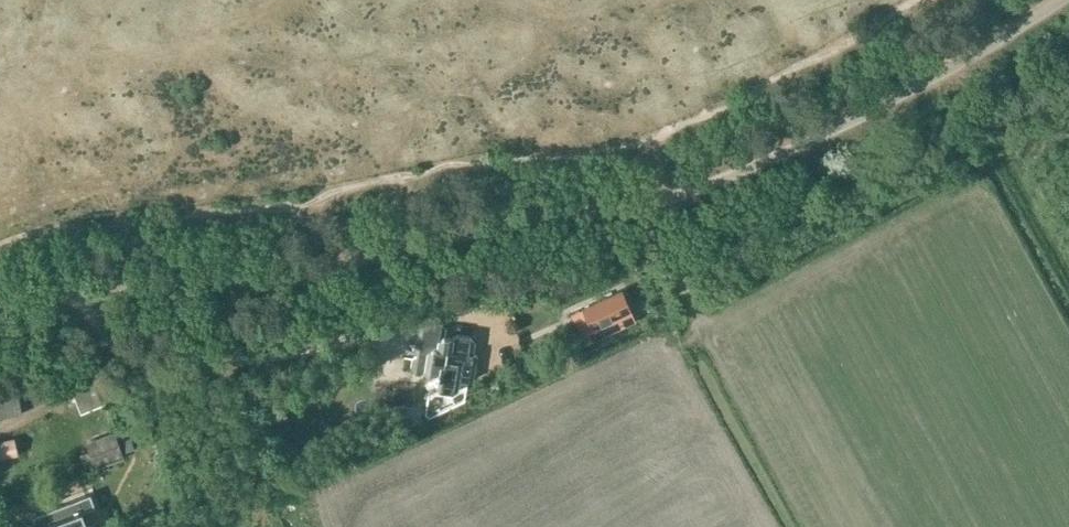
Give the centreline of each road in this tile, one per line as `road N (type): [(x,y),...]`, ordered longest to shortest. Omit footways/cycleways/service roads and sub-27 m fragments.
road 1 (track): [(350,346),(226,367),(143,366),(94,326),(79,290)]
road 2 (track): [(701,330),(656,202)]
road 3 (residential): [(0,308),(118,286)]

